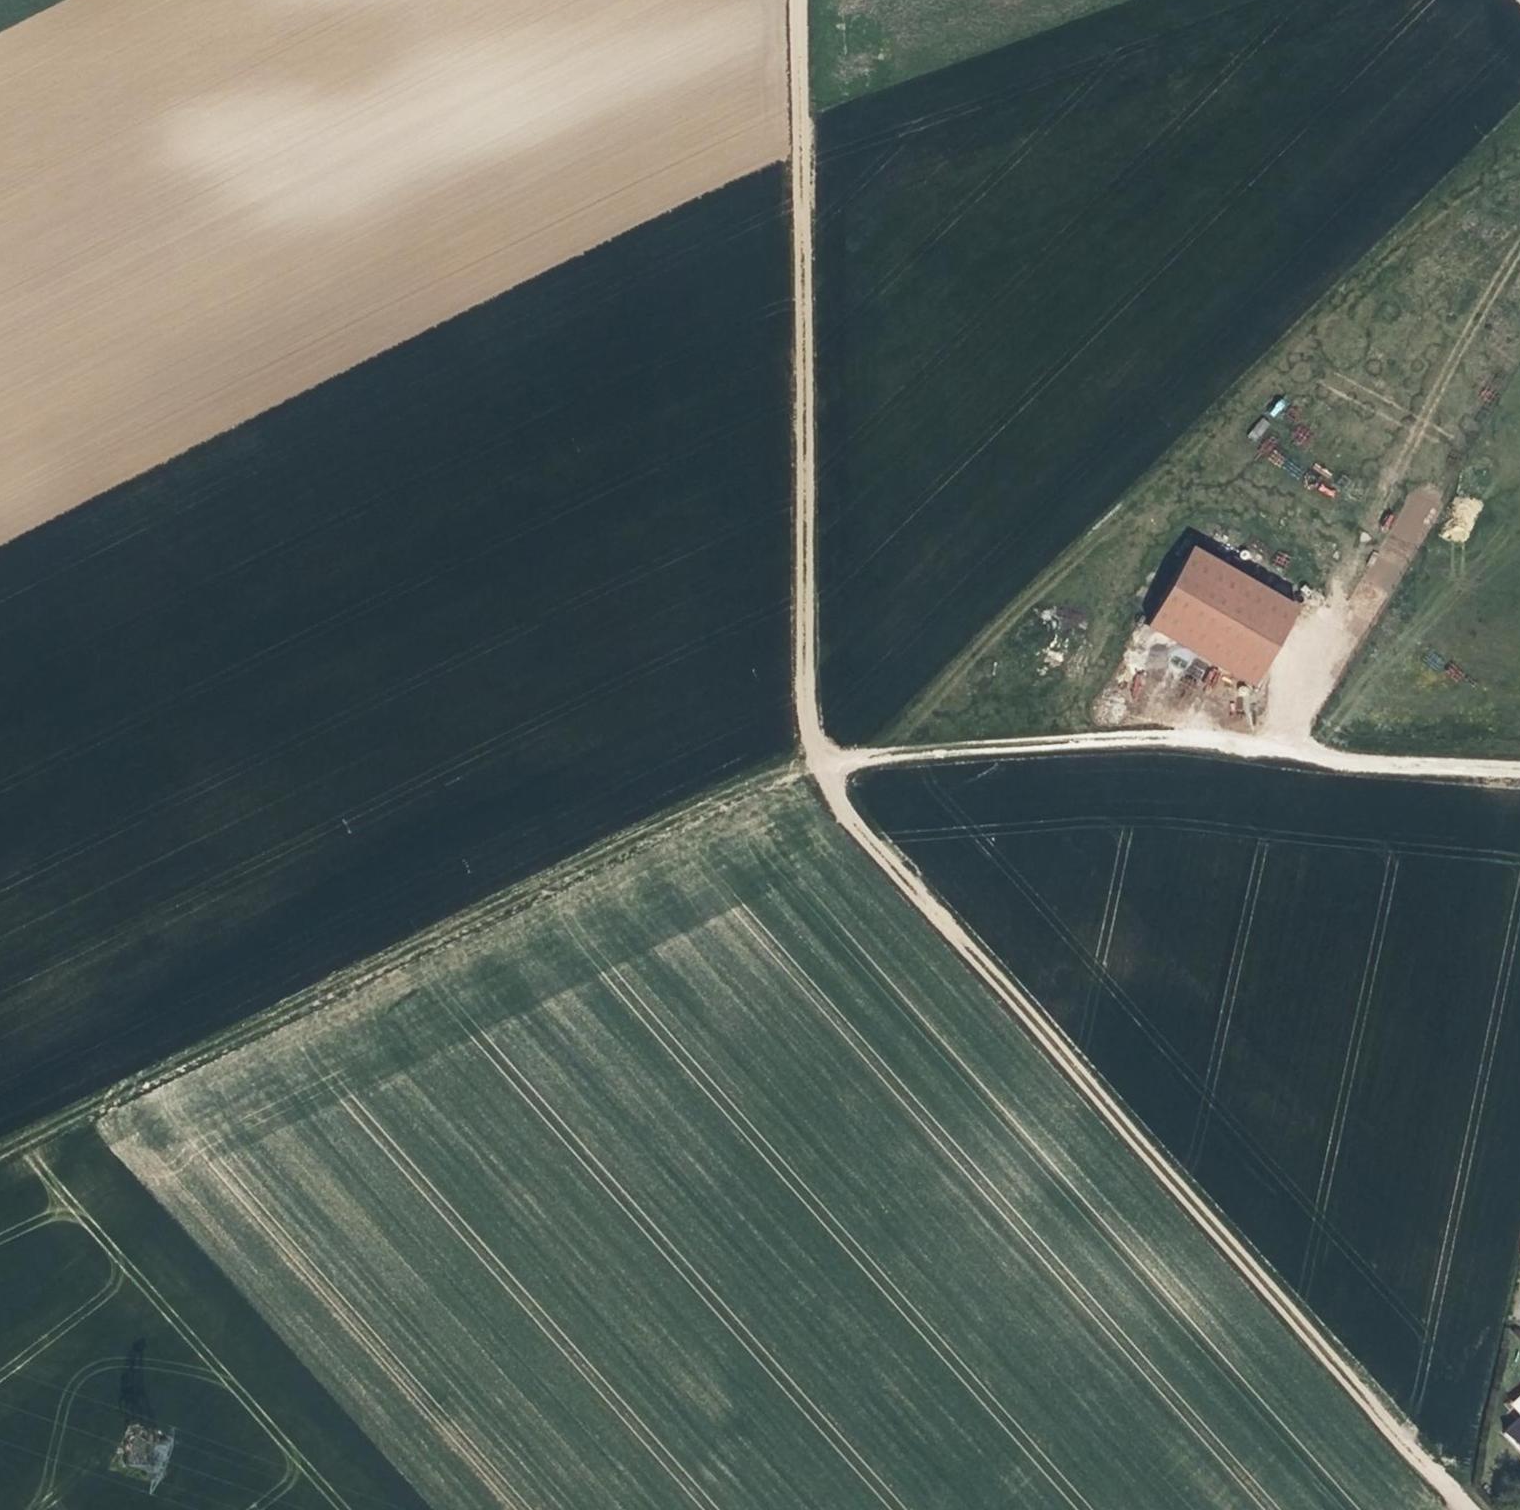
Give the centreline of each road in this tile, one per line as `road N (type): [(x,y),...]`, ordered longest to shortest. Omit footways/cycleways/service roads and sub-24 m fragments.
road 1 (track): [(1464,1509),(814,765),(800,0)]
road 2 (track): [(0,1151),(814,765),(1118,737),(1519,772)]

